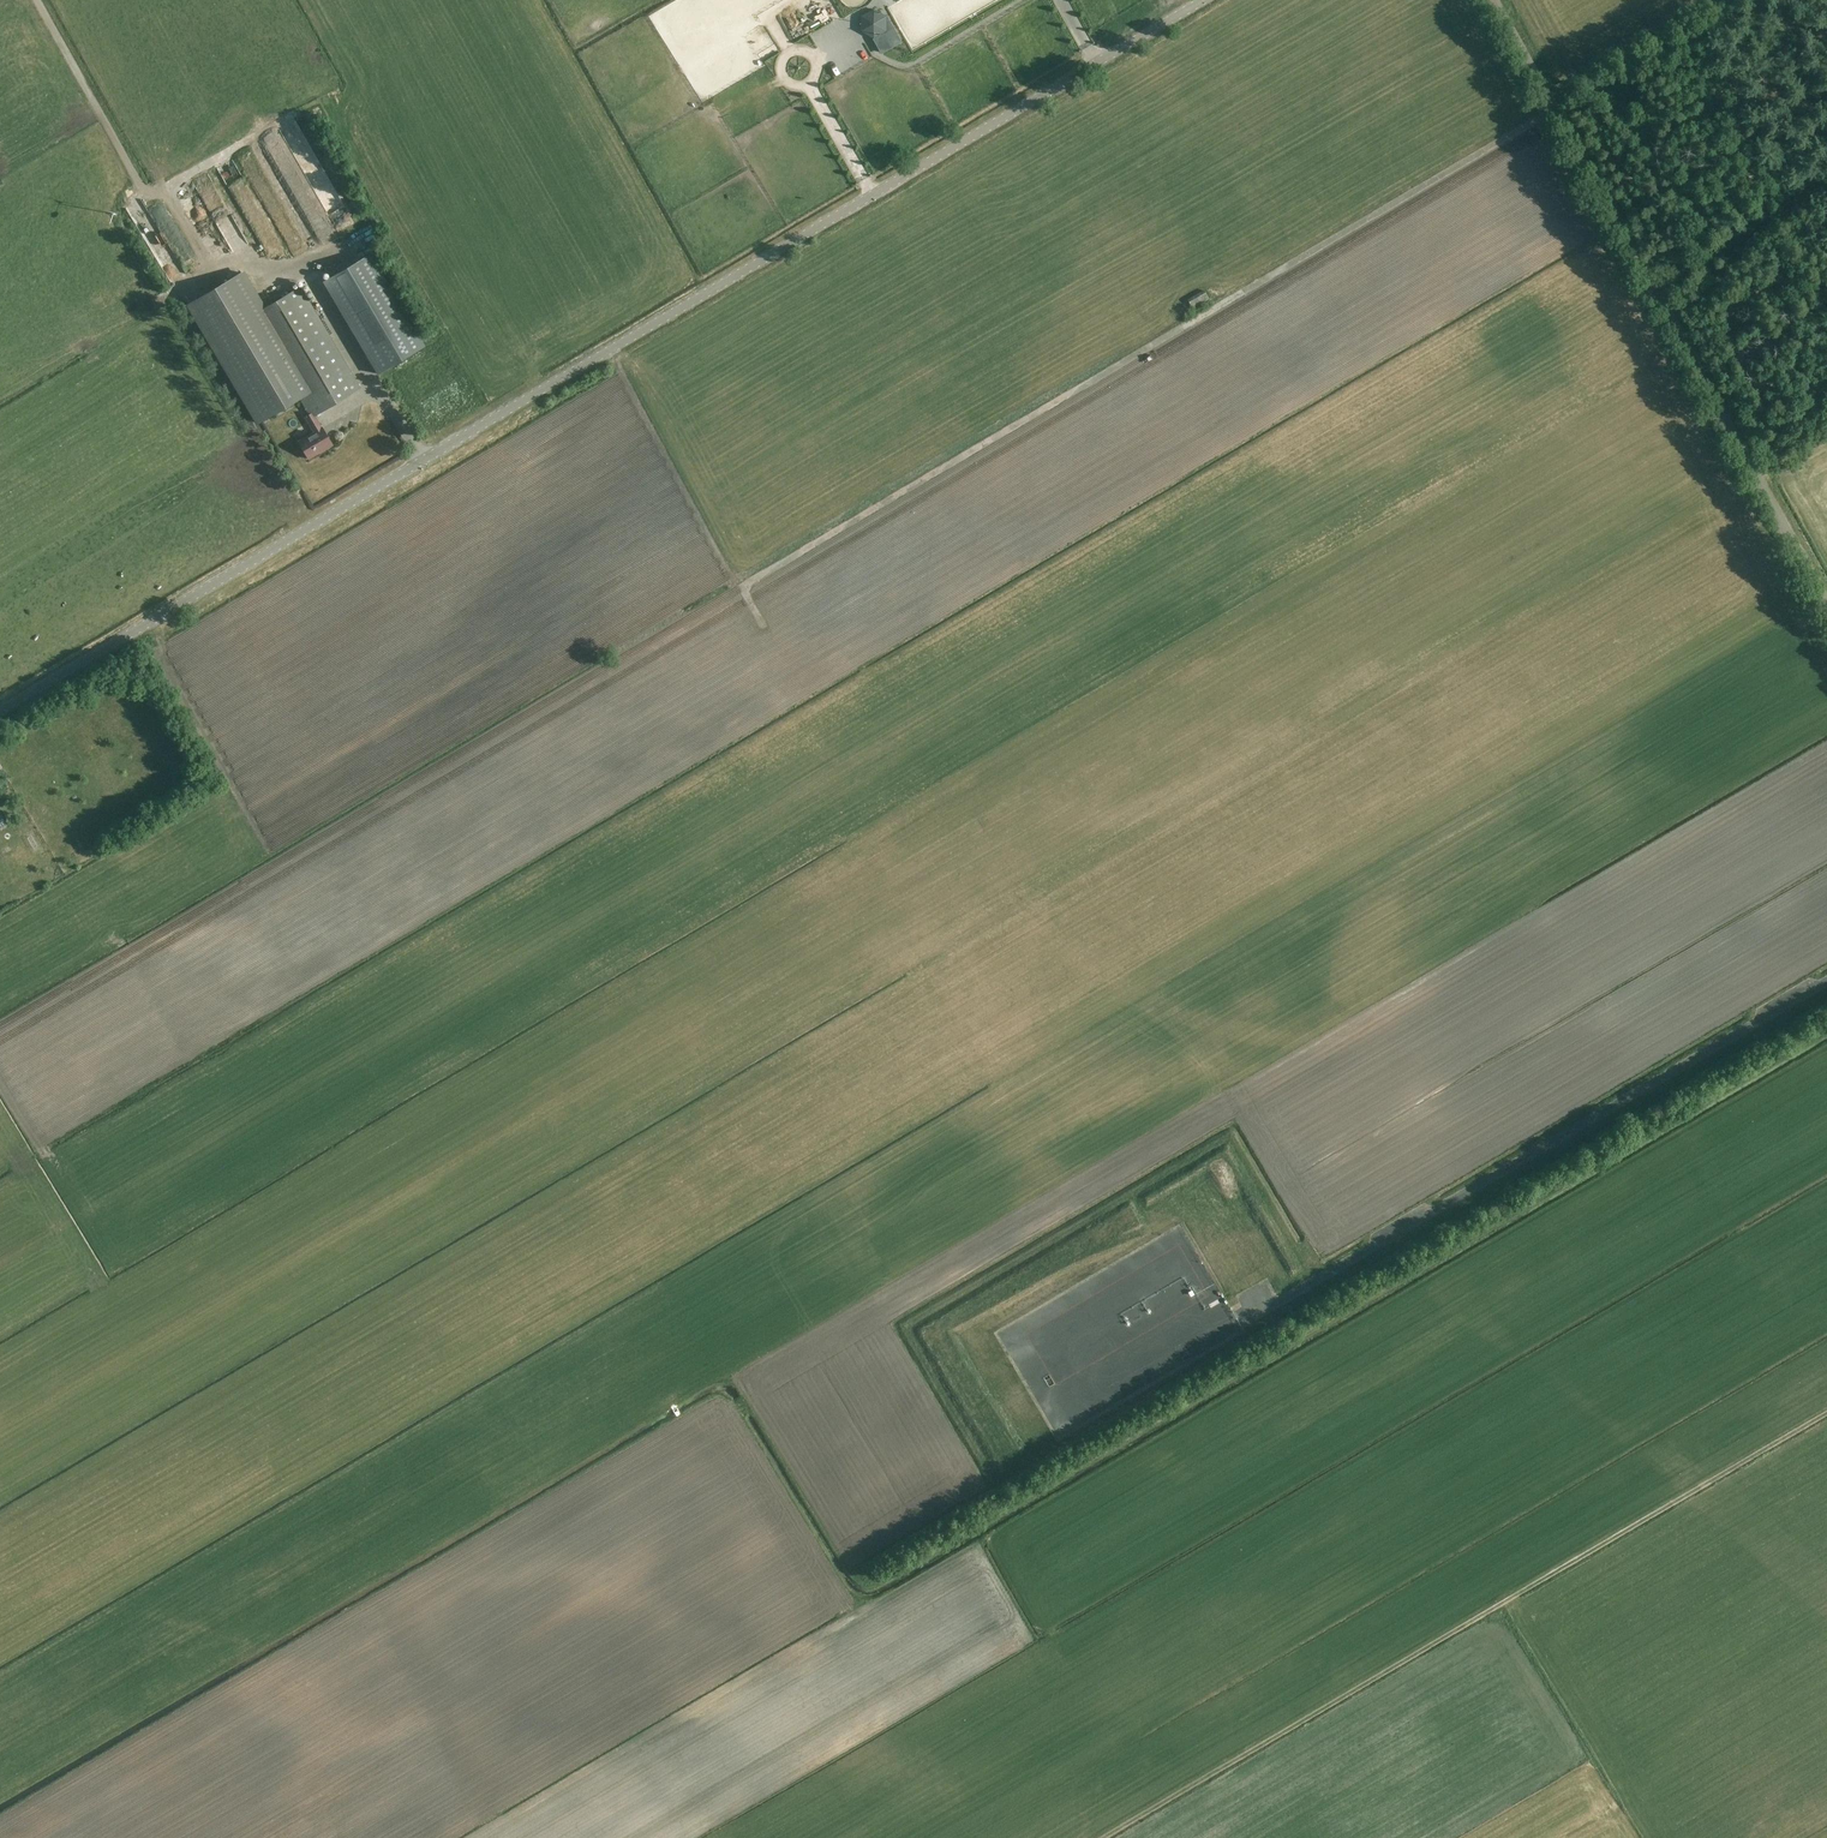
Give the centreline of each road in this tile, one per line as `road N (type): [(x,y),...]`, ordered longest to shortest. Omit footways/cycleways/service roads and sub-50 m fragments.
road 1 (tertiary): [(0,713),(1205,0)]
road 2 (unclassified): [(1826,606),(1492,0)]
road 3 (track): [(146,188),(40,0)]
road 4 (track): [(1650,289),(1826,185)]

